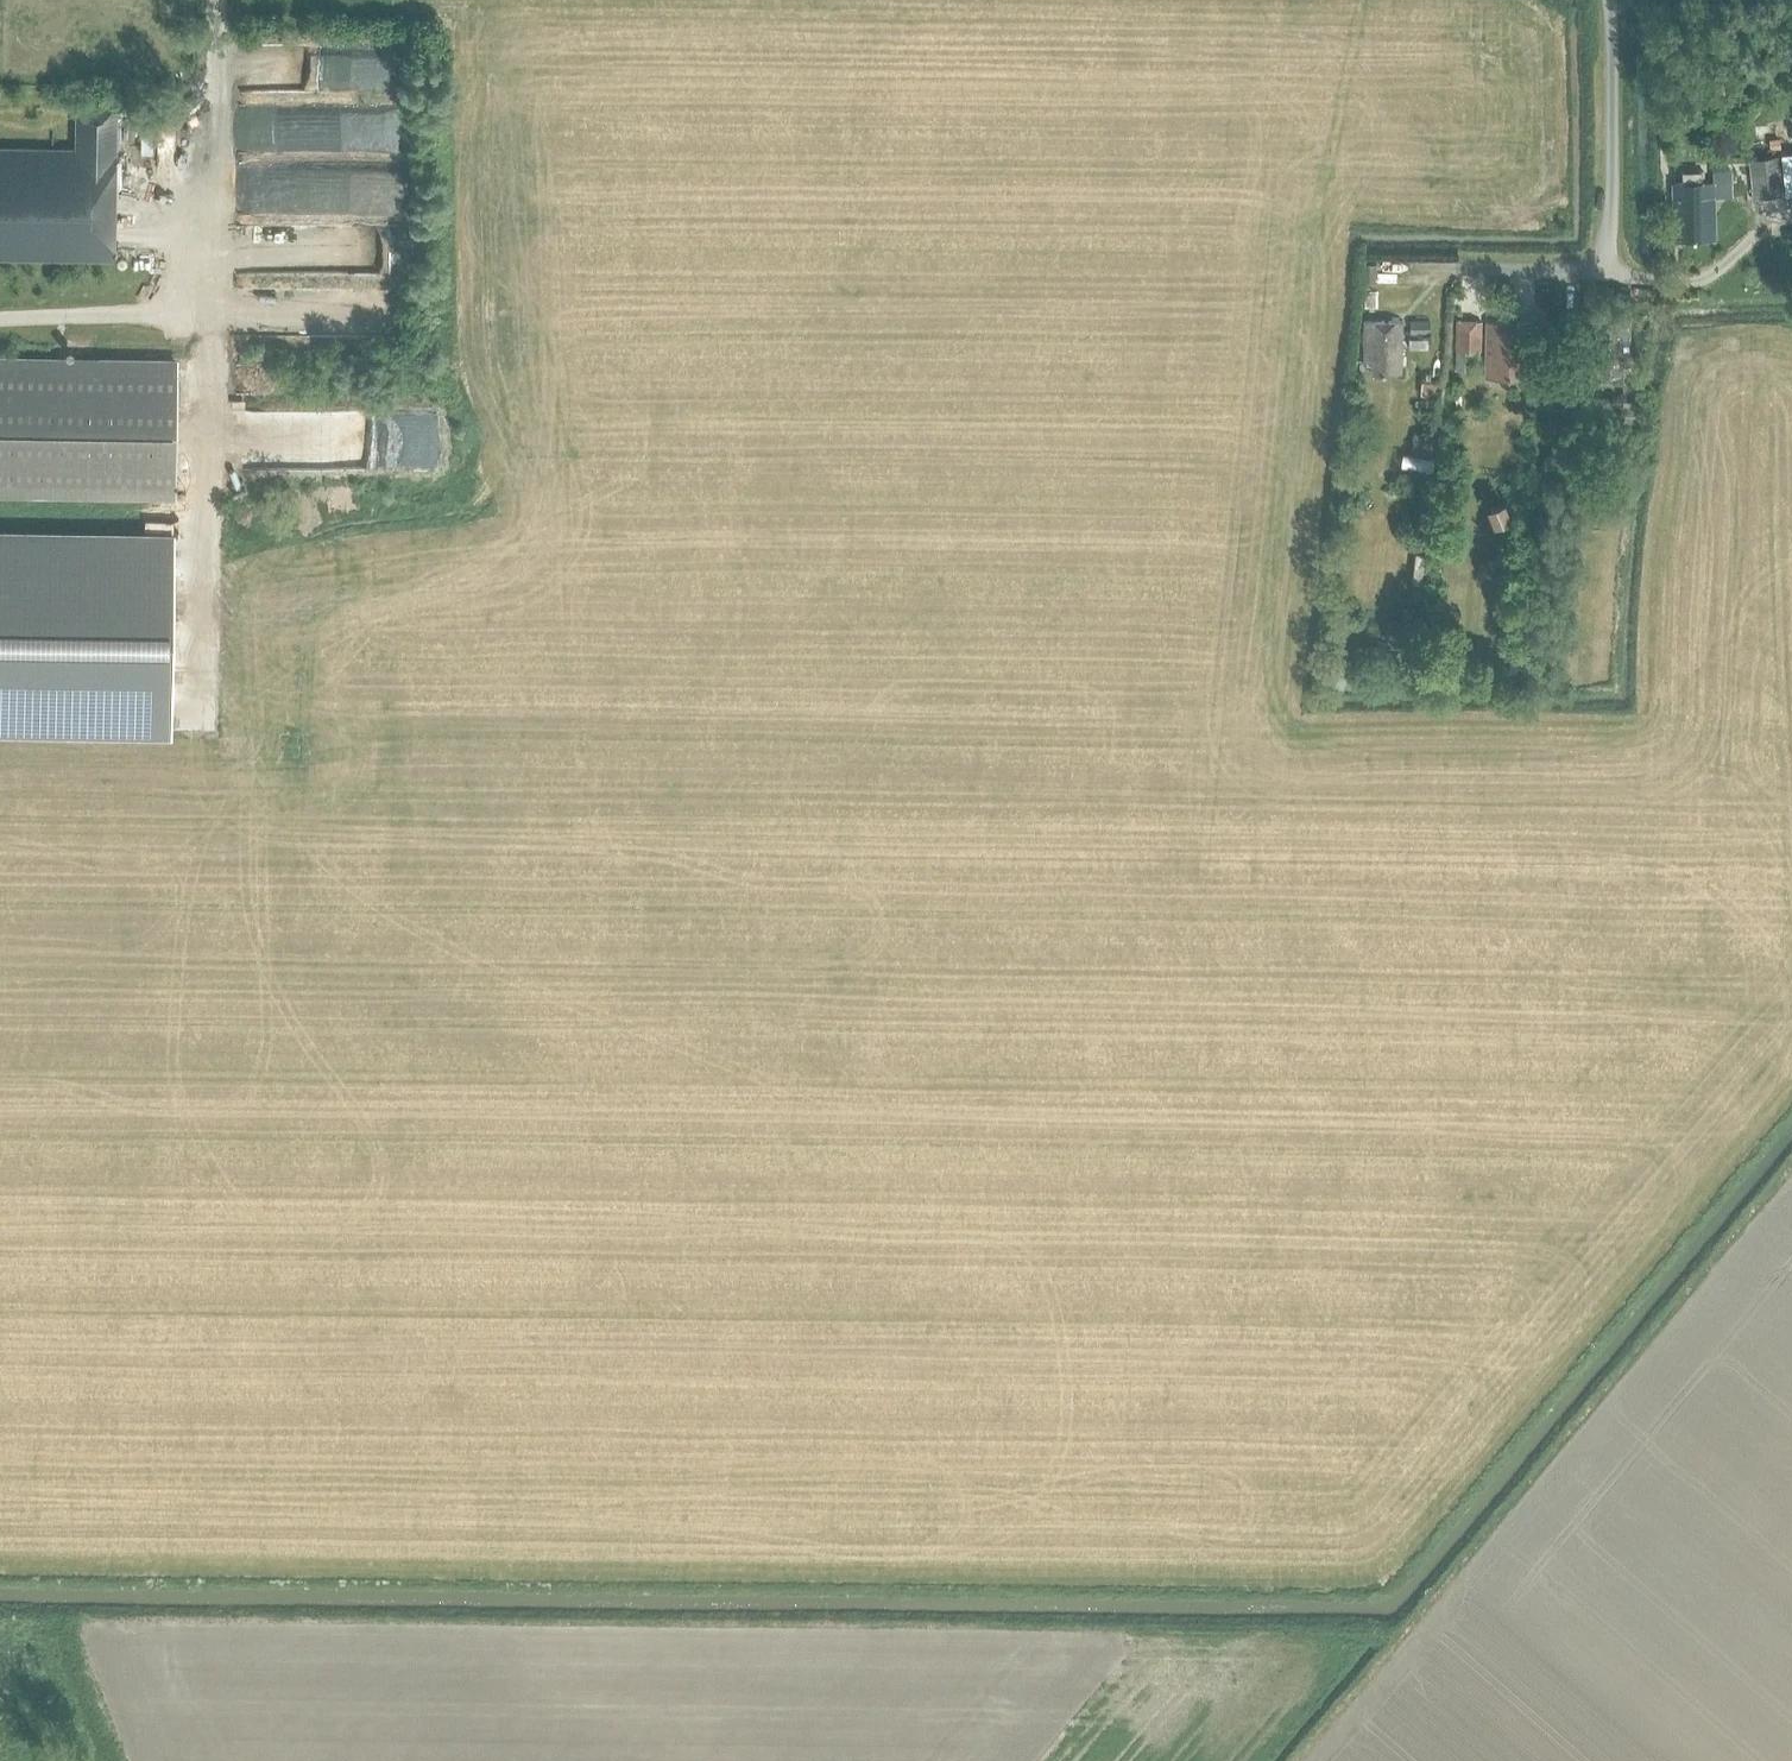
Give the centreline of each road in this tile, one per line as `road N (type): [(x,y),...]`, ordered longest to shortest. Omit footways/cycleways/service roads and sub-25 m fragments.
road 1 (unclassified): [(1374,273),(1553,275),(1585,269),(1604,253),(1602,0)]

